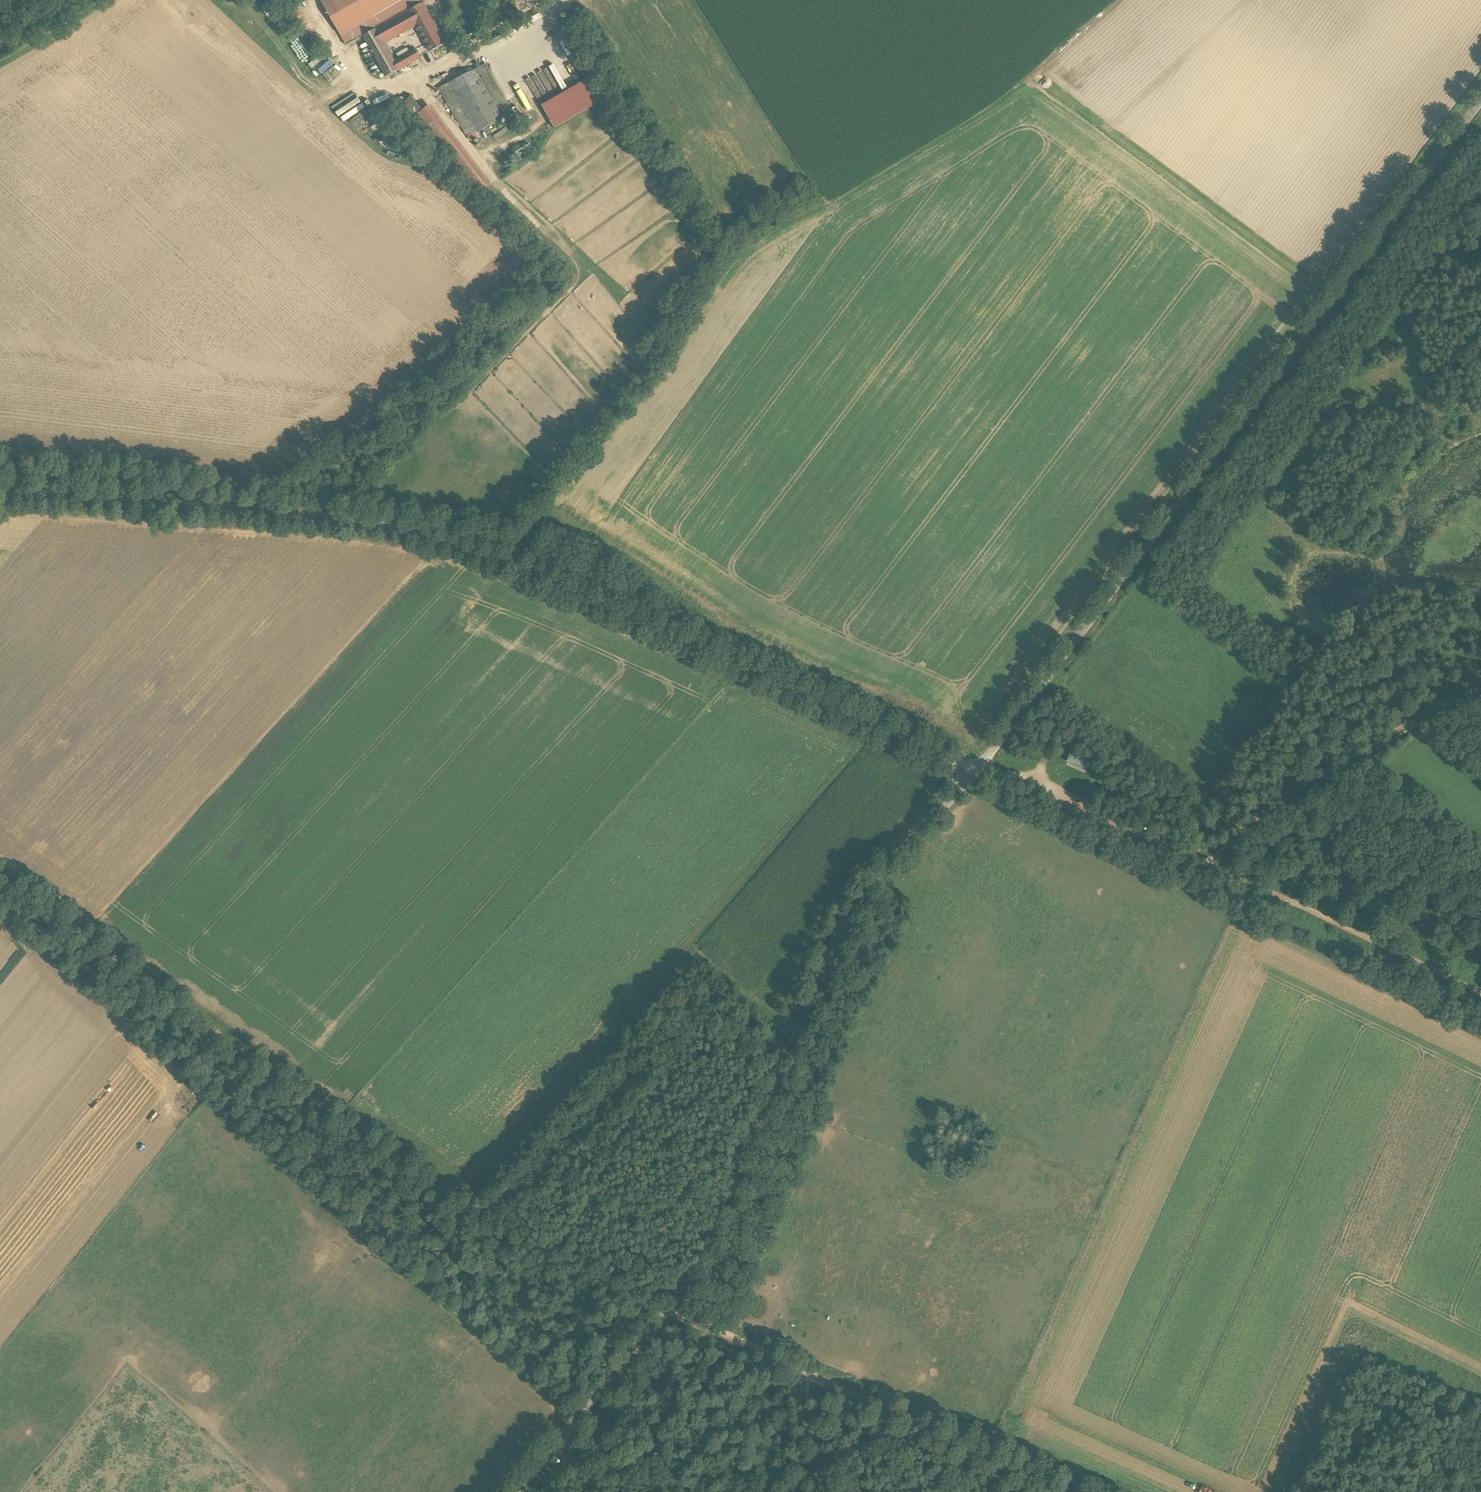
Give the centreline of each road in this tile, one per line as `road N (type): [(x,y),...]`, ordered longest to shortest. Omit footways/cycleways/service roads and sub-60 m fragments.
road 1 (unclassified): [(977,770),(455,543),(292,515),(0,493)]
road 2 (unclassified): [(515,1491),(672,1311),(862,896),(977,770)]
road 3 (unclassified): [(977,770),(1480,101)]
road 4 (track): [(456,1218),(449,1197),(0,880)]
road 5 (track): [(0,913),(410,1278),(429,1278)]
road 6 (track): [(673,1491),(433,1286),(427,1272),(456,1218)]
road 7 (unclassified): [(256,0),(367,90),(551,0)]
road 8 (track): [(1197,854),(1480,682)]
road 9 (track): [(1480,993),(1197,854)]
road 10 (track): [(1057,1491),(791,1369)]
road 11 (track): [(1197,854),(1042,787),(977,770)]
road 12 (track): [(791,1369),(672,1311)]
road 13 (track): [(835,1491),(791,1369)]

